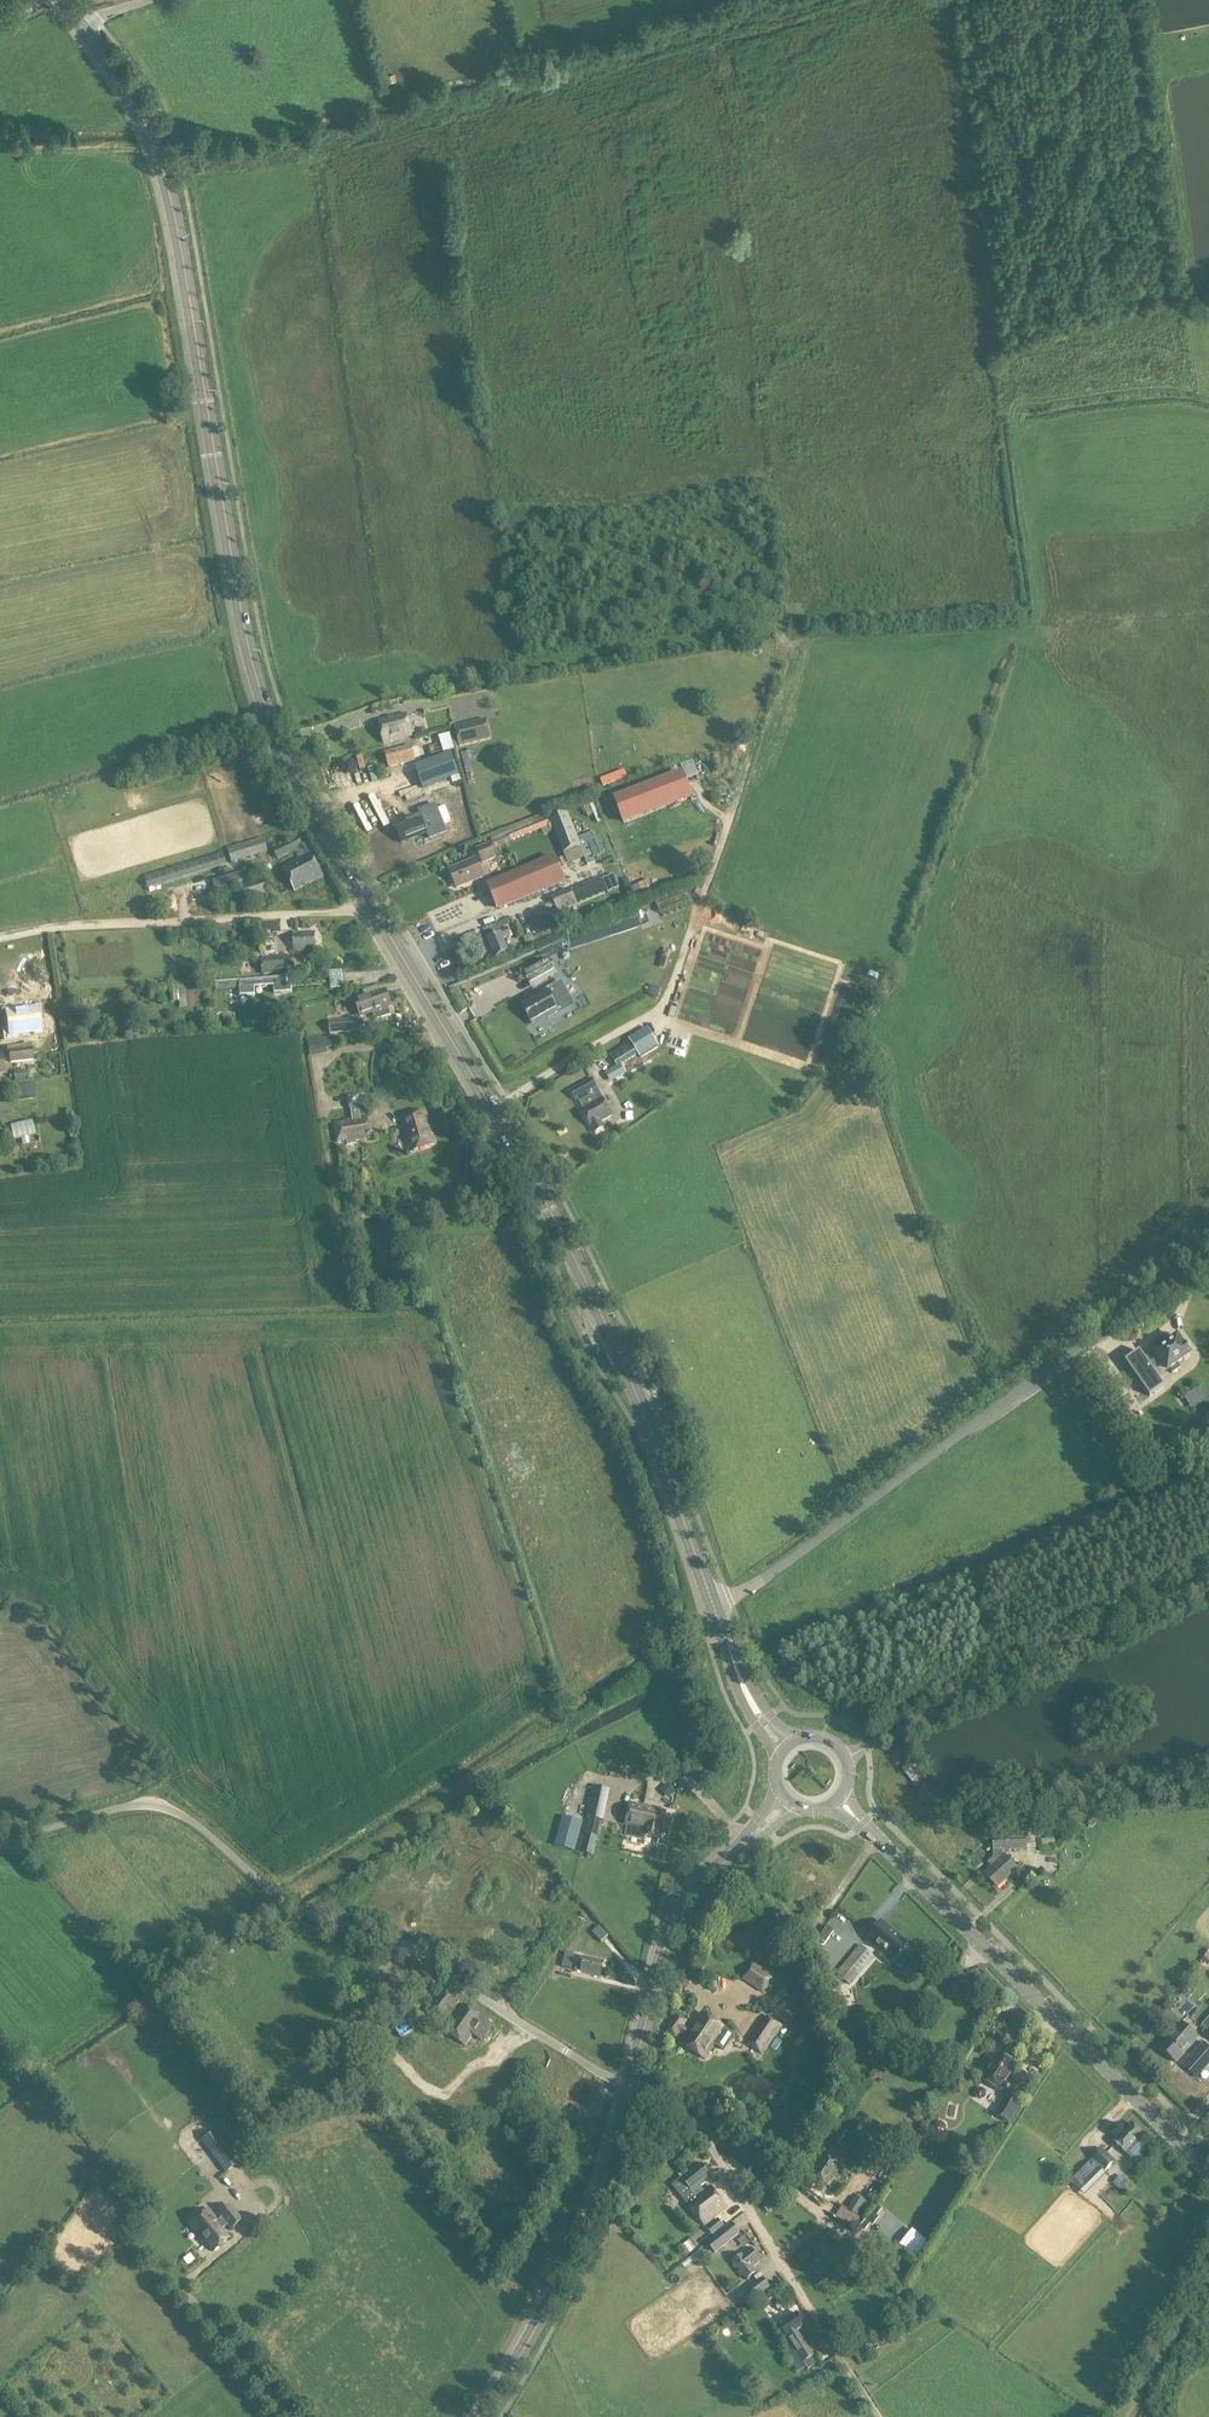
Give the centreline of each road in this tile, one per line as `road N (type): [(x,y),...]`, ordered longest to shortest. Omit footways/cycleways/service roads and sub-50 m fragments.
road 1 (secondary): [(370,906),(280,747),(247,658),(163,175),(119,75),(78,26)]
road 2 (secondary): [(713,1605),(650,1428),(575,1260),(370,906)]
road 3 (unclassified): [(629,2087),(420,1952),(297,1908),(176,1813),(123,1807),(0,1842)]
road 4 (unclassified): [(713,1605),(763,1580),(1208,1263)]
road 5 (track): [(781,629),(780,657),(670,997),(660,1011),(566,1060),(494,1112)]
road 6 (secondary): [(1208,2173),(839,1799)]
road 7 (unclassified): [(846,1757),(1208,1585)]
road 8 (unclassified): [(370,906),(0,937)]
road 9 (secondary): [(482,2416),(587,2227),(629,2087)]
road 10 (secondary): [(629,2087),(670,1925),(689,1896),(790,1801)]
road 11 (residential): [(879,2416),(722,2163)]
road 12 (track): [(704,2137),(749,2157),(828,2219),(777,2255)]
road 13 (secondary): [(785,1749),(743,1692),(713,1605)]
road 14 (track): [(722,2163),(693,2123),(629,2087)]

